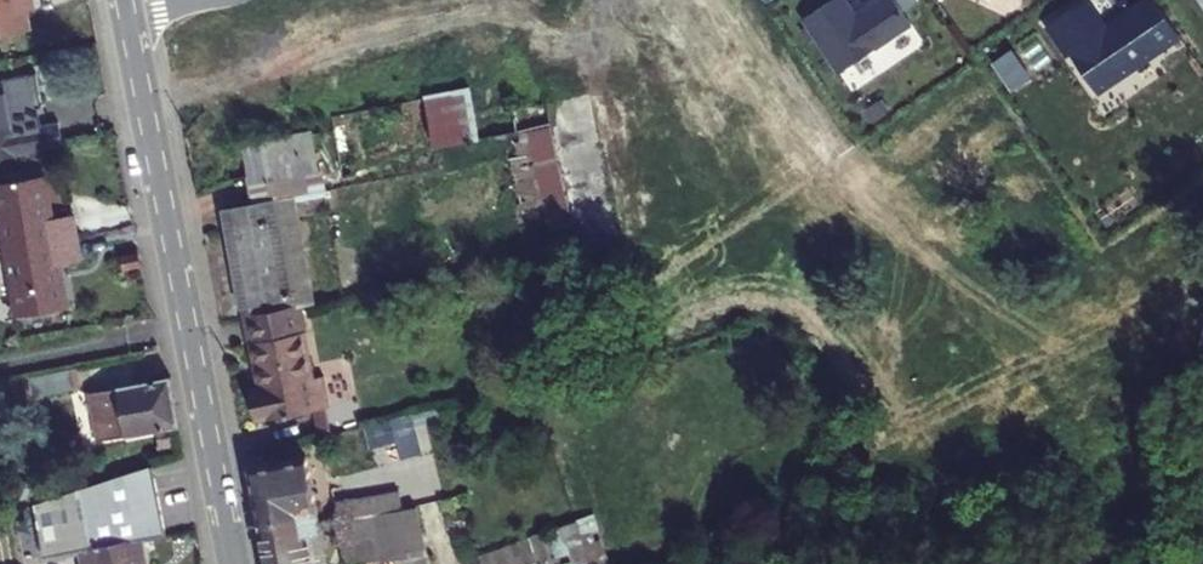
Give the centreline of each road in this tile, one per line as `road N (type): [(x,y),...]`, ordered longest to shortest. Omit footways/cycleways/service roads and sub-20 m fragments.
road 1 (tertiary): [(234,563),(125,7)]

